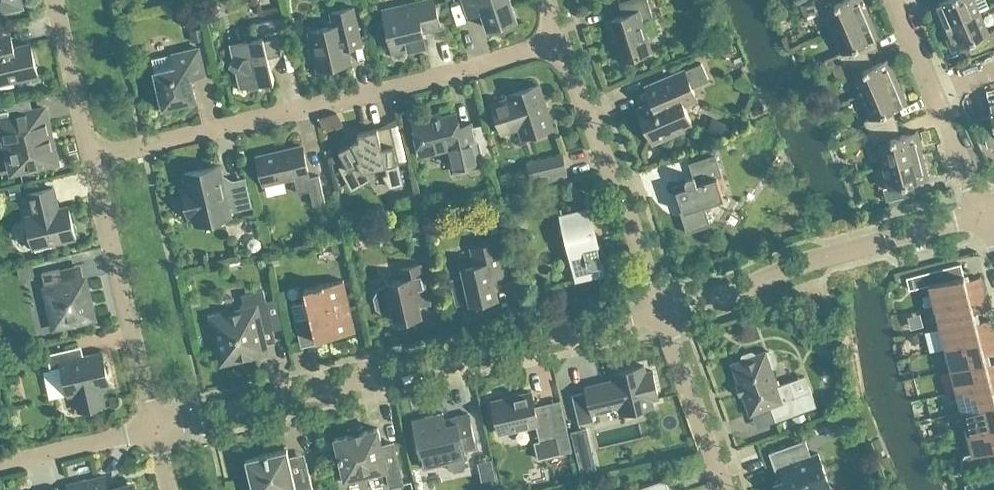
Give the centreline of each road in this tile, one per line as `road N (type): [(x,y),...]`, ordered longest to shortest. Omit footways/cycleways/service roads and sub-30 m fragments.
road 1 (residential): [(155,426),(661,309)]
road 2 (residential): [(92,157),(474,67),(561,34)]
road 3 (tertiary): [(661,309),(985,213)]
road 4 (tertiary): [(661,309),(561,34)]
road 5 (residential): [(155,426),(92,157)]
road 6 (residential): [(725,489),(661,309)]
road 7 (residential): [(92,157),(55,0)]
road 8 (residential): [(0,462),(155,426)]
road 9 (residential): [(985,213),(932,94)]

